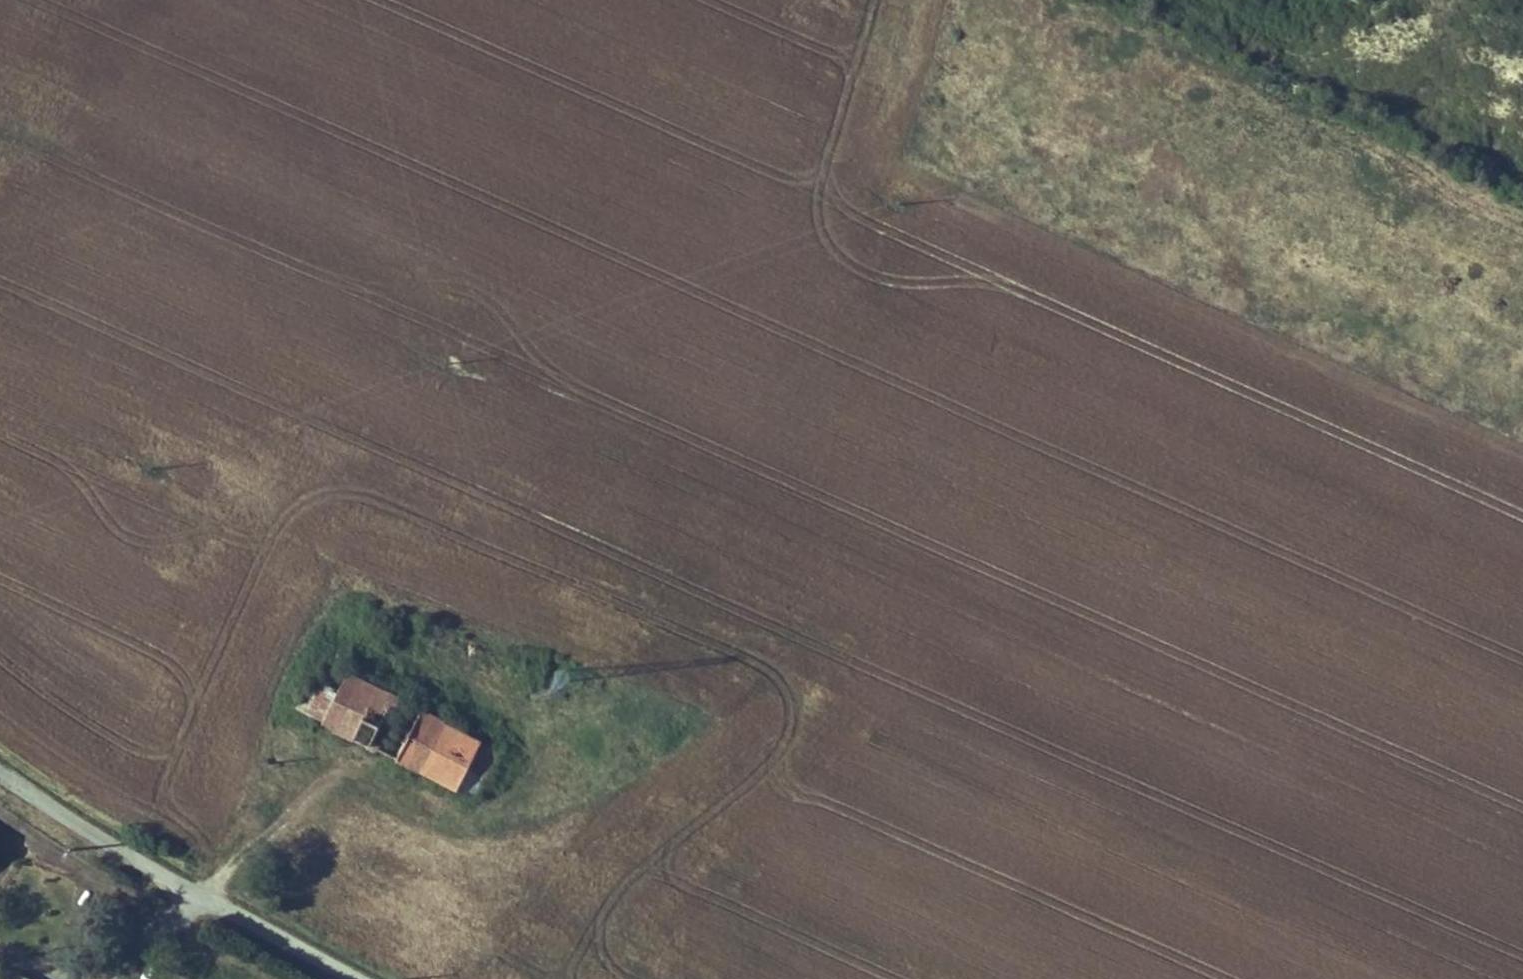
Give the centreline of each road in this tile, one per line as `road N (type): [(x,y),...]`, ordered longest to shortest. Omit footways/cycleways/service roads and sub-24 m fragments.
road 1 (unclassified): [(0,767),(196,905),(337,978)]

